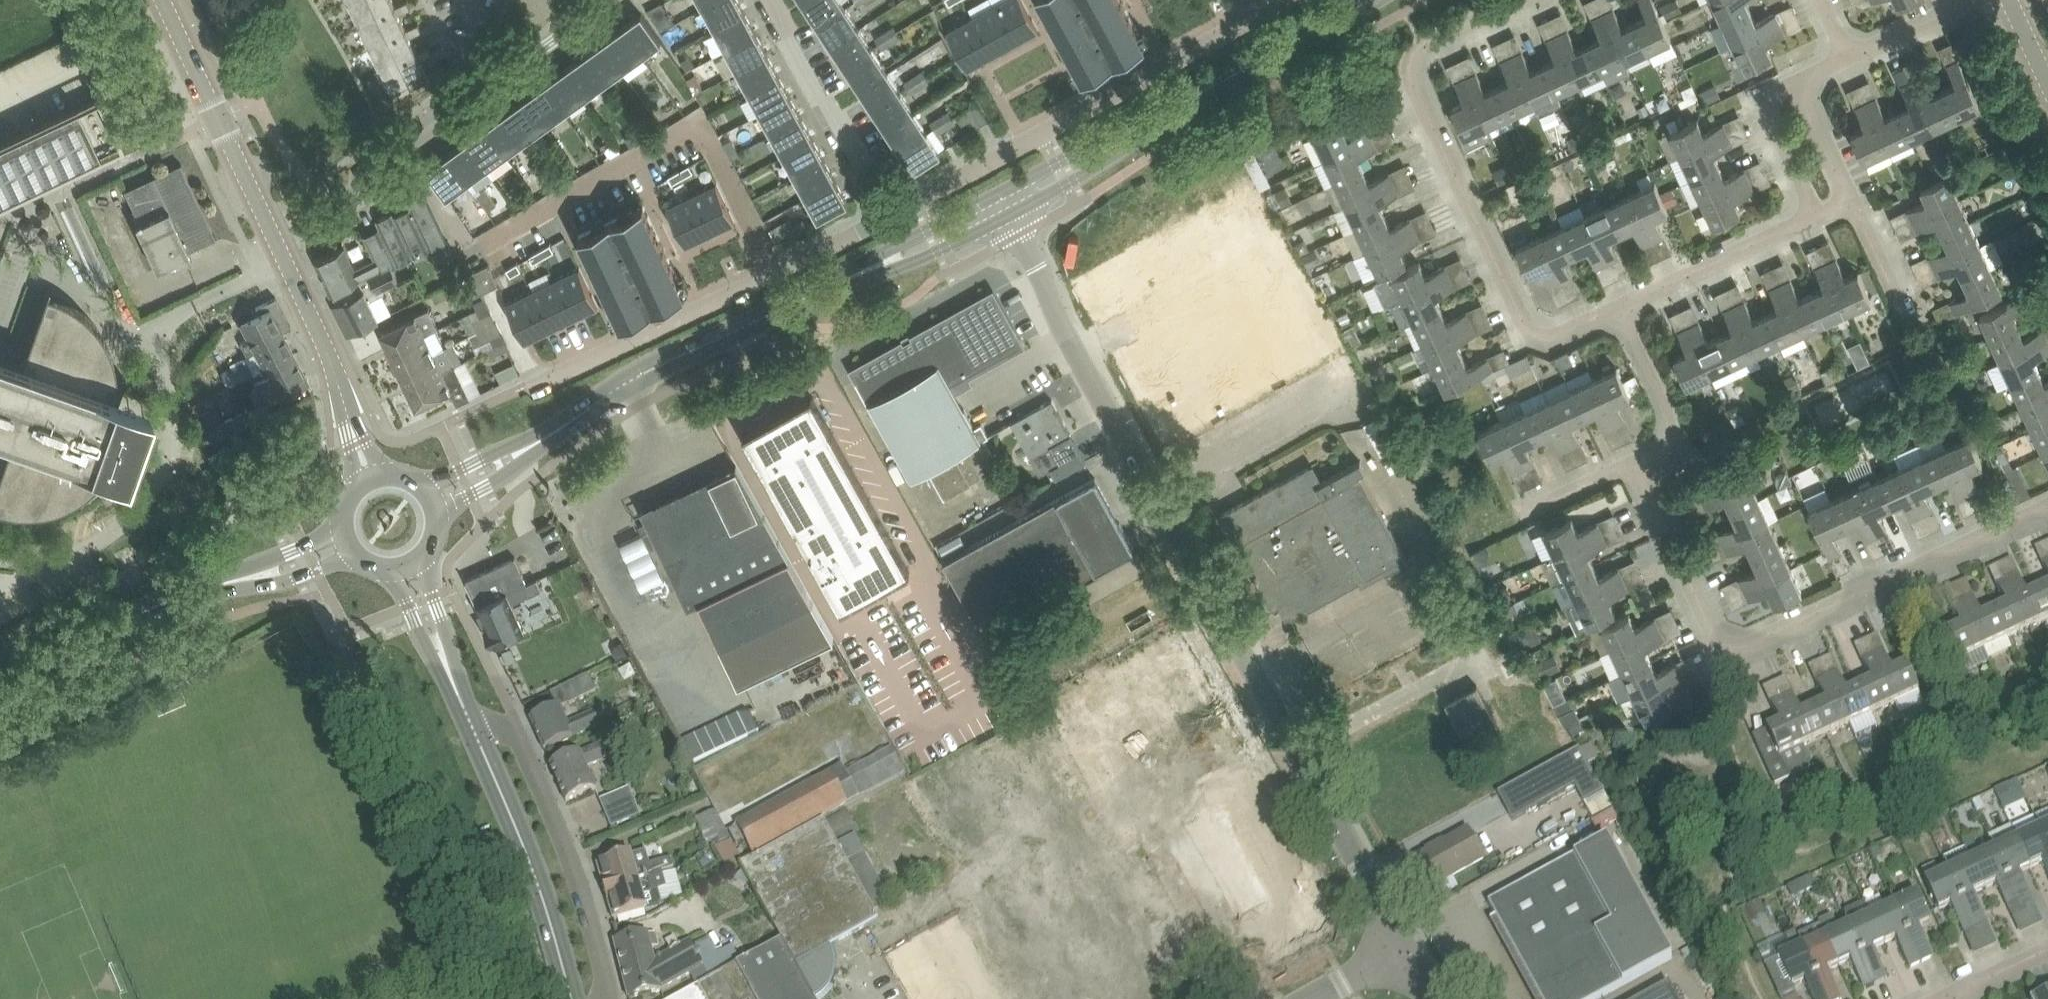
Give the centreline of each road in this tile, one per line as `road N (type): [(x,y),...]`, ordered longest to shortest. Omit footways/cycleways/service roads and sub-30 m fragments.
road 1 (residential): [(1407,946),(1001,205)]
road 2 (residential): [(1635,462),(1718,643),(1740,649),(2047,505)]
road 3 (secondary): [(508,463),(625,383),(1001,205)]
road 4 (residential): [(1518,0),(1422,43),(1407,61),(1414,86),(1525,333),(1548,337),(1622,306)]
road 5 (residential): [(1271,6),(887,218)]
road 6 (secondary): [(1001,205),(1369,0)]
road 7 (residential): [(775,271),(699,126),(487,245)]
road 8 (residential): [(598,998),(612,981),(579,869),(518,723),(474,727)]
road 9 (secondary): [(573,998),(533,873),(474,727)]
road 10 (residential): [(280,243),(506,74)]
road 11 (residential): [(775,271),(527,385)]
road 12 (tertiary): [(280,243),(165,0)]
road 13 (residential): [(887,218),(772,0)]
road 14 (secondary): [(0,684),(208,589)]
road 15 (residential): [(1622,306),(1815,214)]
road 16 (residential): [(1635,462),(1670,446),(1678,425),(1622,306)]
road 17 (residential): [(1797,83),(1767,99),(1815,214)]
road 18 (secondary): [(208,589),(262,585),(353,559)]
road 19 (secondary): [(342,531),(208,589)]
road 20 (residential): [(1911,329),(1851,199)]
road 21 (residential): [(1851,58),(1976,0)]
road 22 (tertiary): [(335,369),(280,243)]
road 23 (residential): [(1519,516),(1635,462)]
road 24 (residential): [(1851,199),(1797,83)]
road 25 (residential): [(506,74),(607,0)]
road 26 (residential): [(887,218),(775,271)]
road 27 (tertiary): [(335,369),(361,488)]
road 28 (tertiary): [(387,478),(335,369)]

